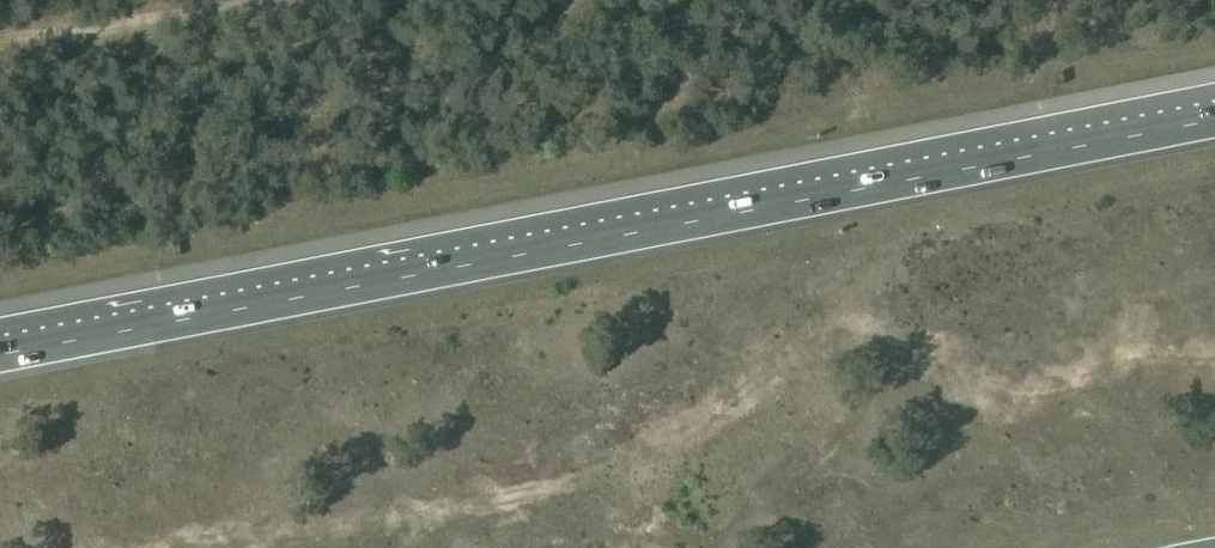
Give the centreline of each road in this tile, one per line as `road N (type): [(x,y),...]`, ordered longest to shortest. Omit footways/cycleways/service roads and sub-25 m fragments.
road 1 (motorway): [(1214,121),(0,358)]
road 2 (track): [(235,0),(0,36)]

